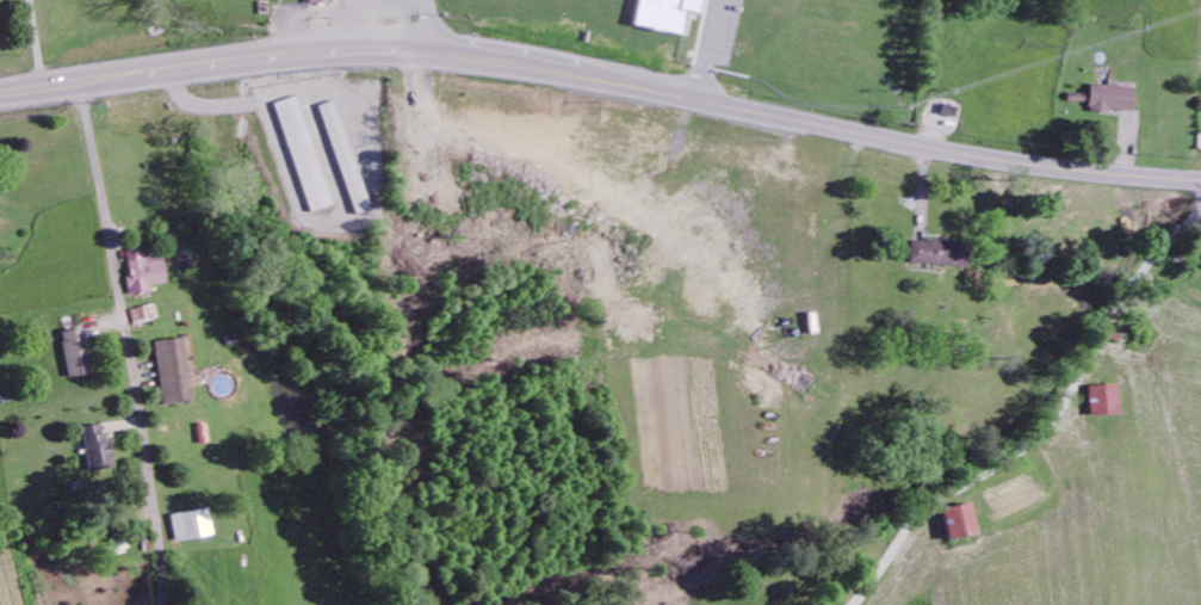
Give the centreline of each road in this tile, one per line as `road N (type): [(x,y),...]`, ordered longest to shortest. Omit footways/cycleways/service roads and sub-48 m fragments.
road 1 (secondary): [(742,109),(522,64),(364,50),(0,96)]
road 2 (residential): [(75,85),(138,410),(163,604)]
road 3 (secondary): [(1200,180),(971,155),(742,109)]

